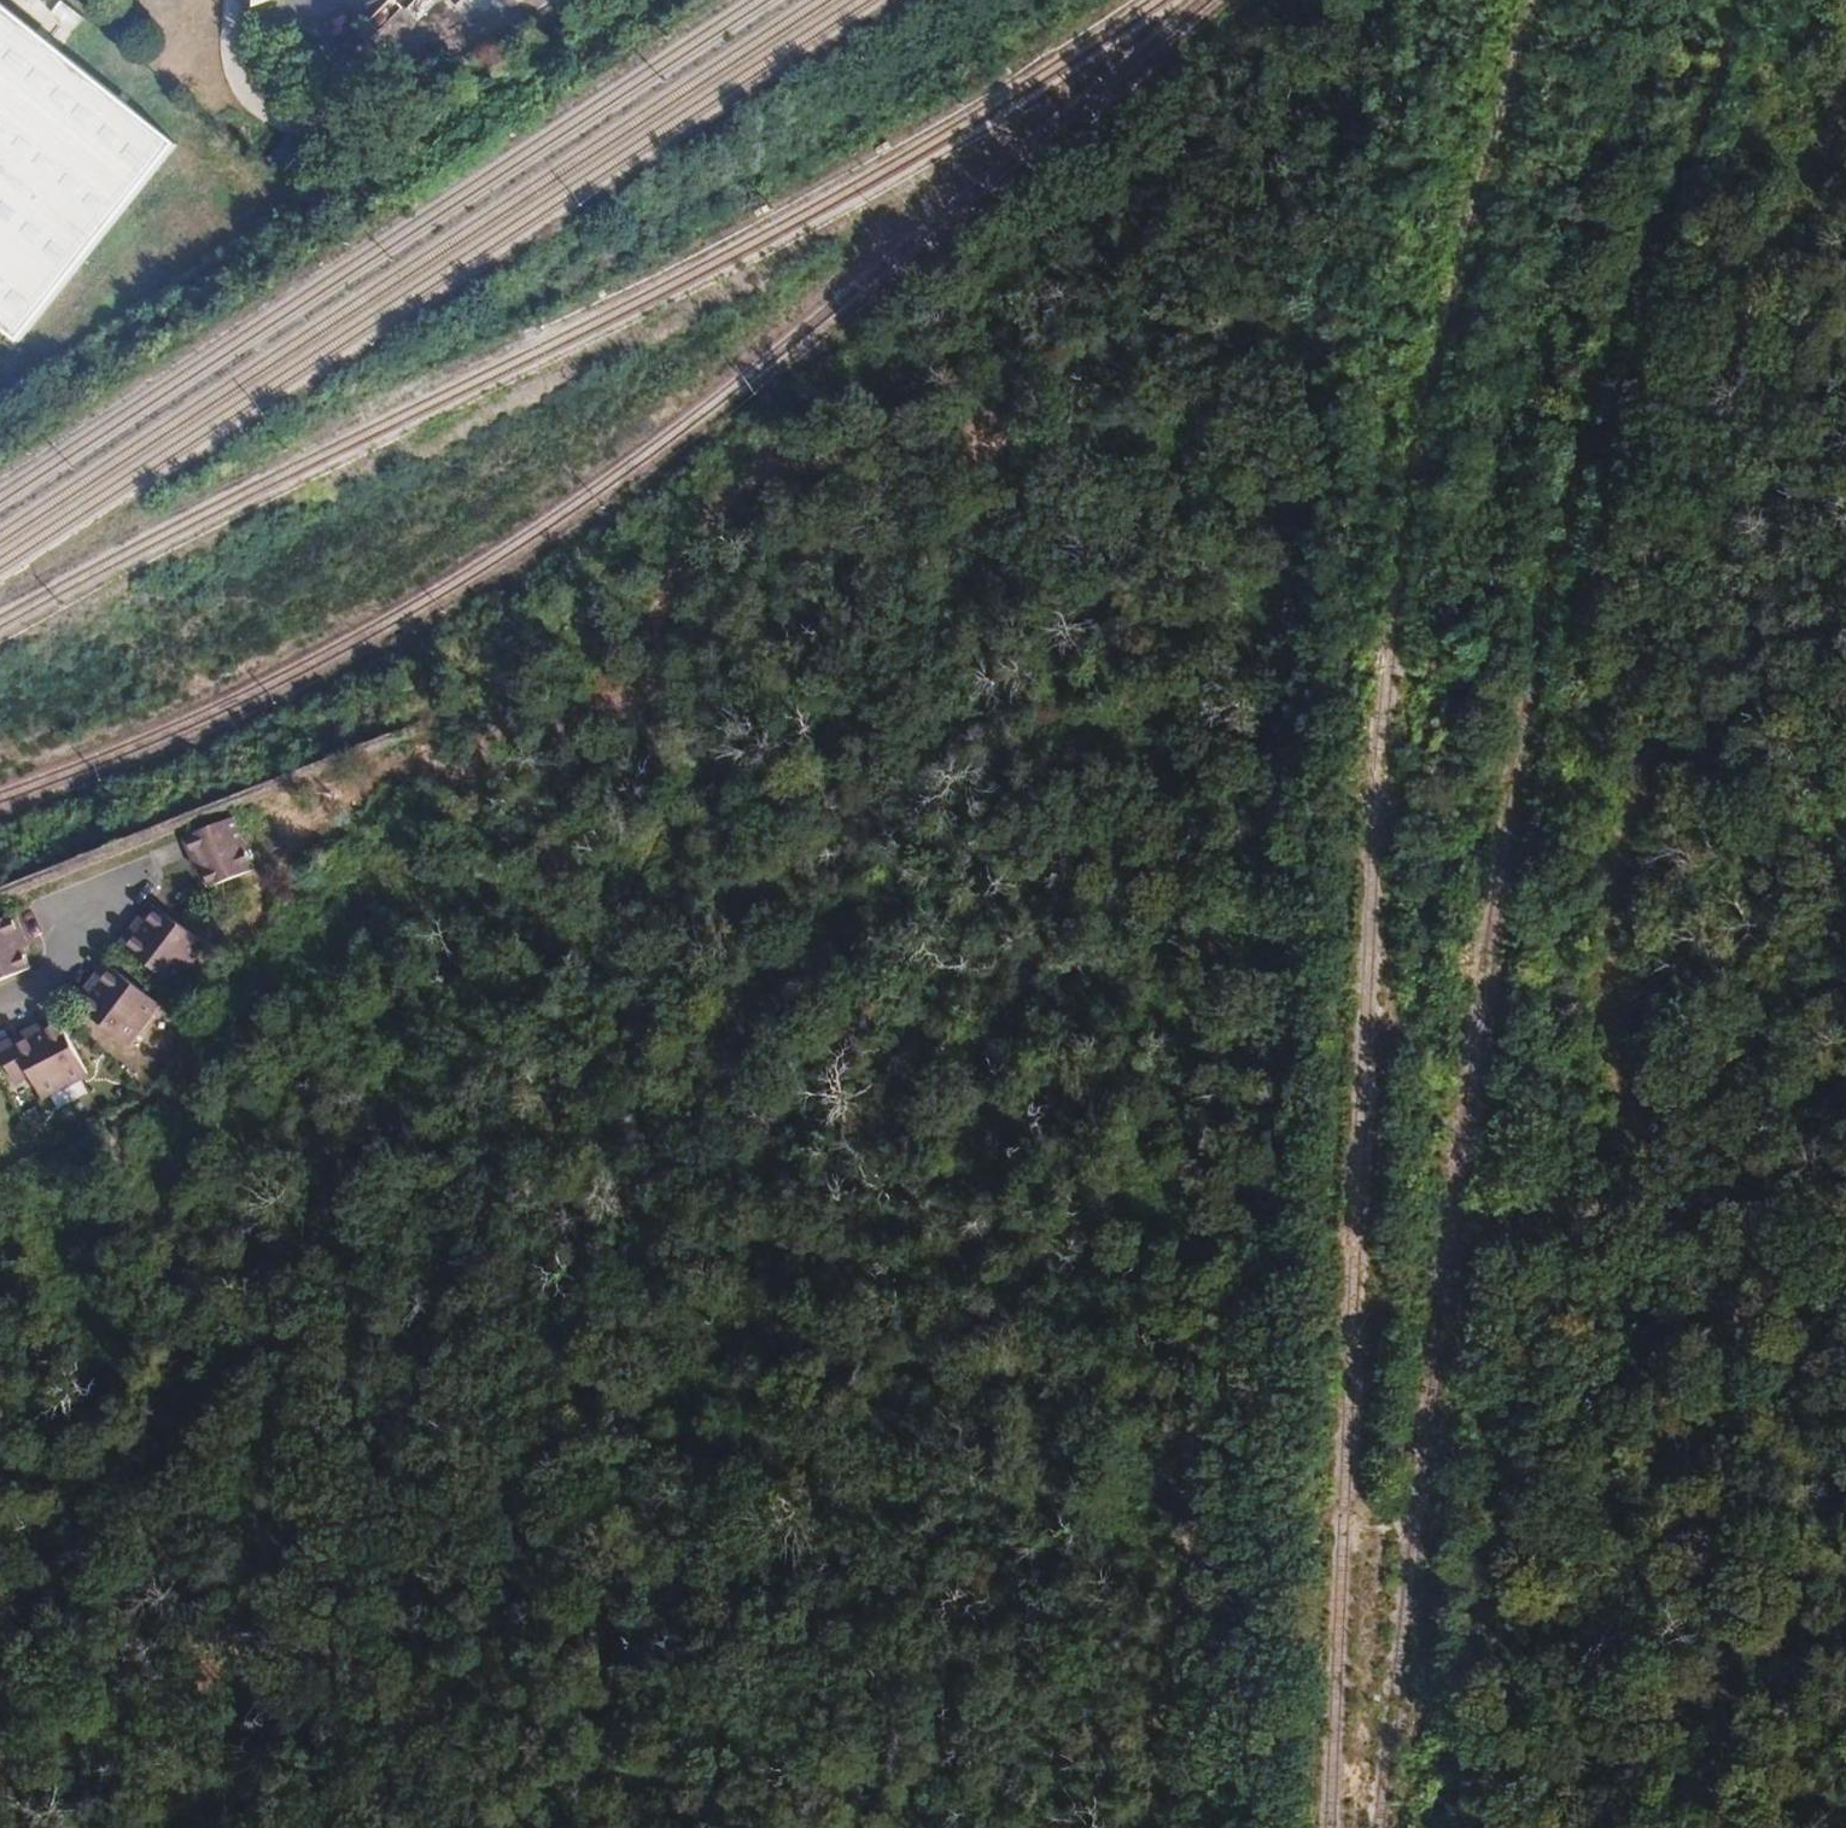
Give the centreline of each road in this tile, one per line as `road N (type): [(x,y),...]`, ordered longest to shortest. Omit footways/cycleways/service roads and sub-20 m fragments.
road 1 (residential): [(0,1013),(37,996),(86,897)]

